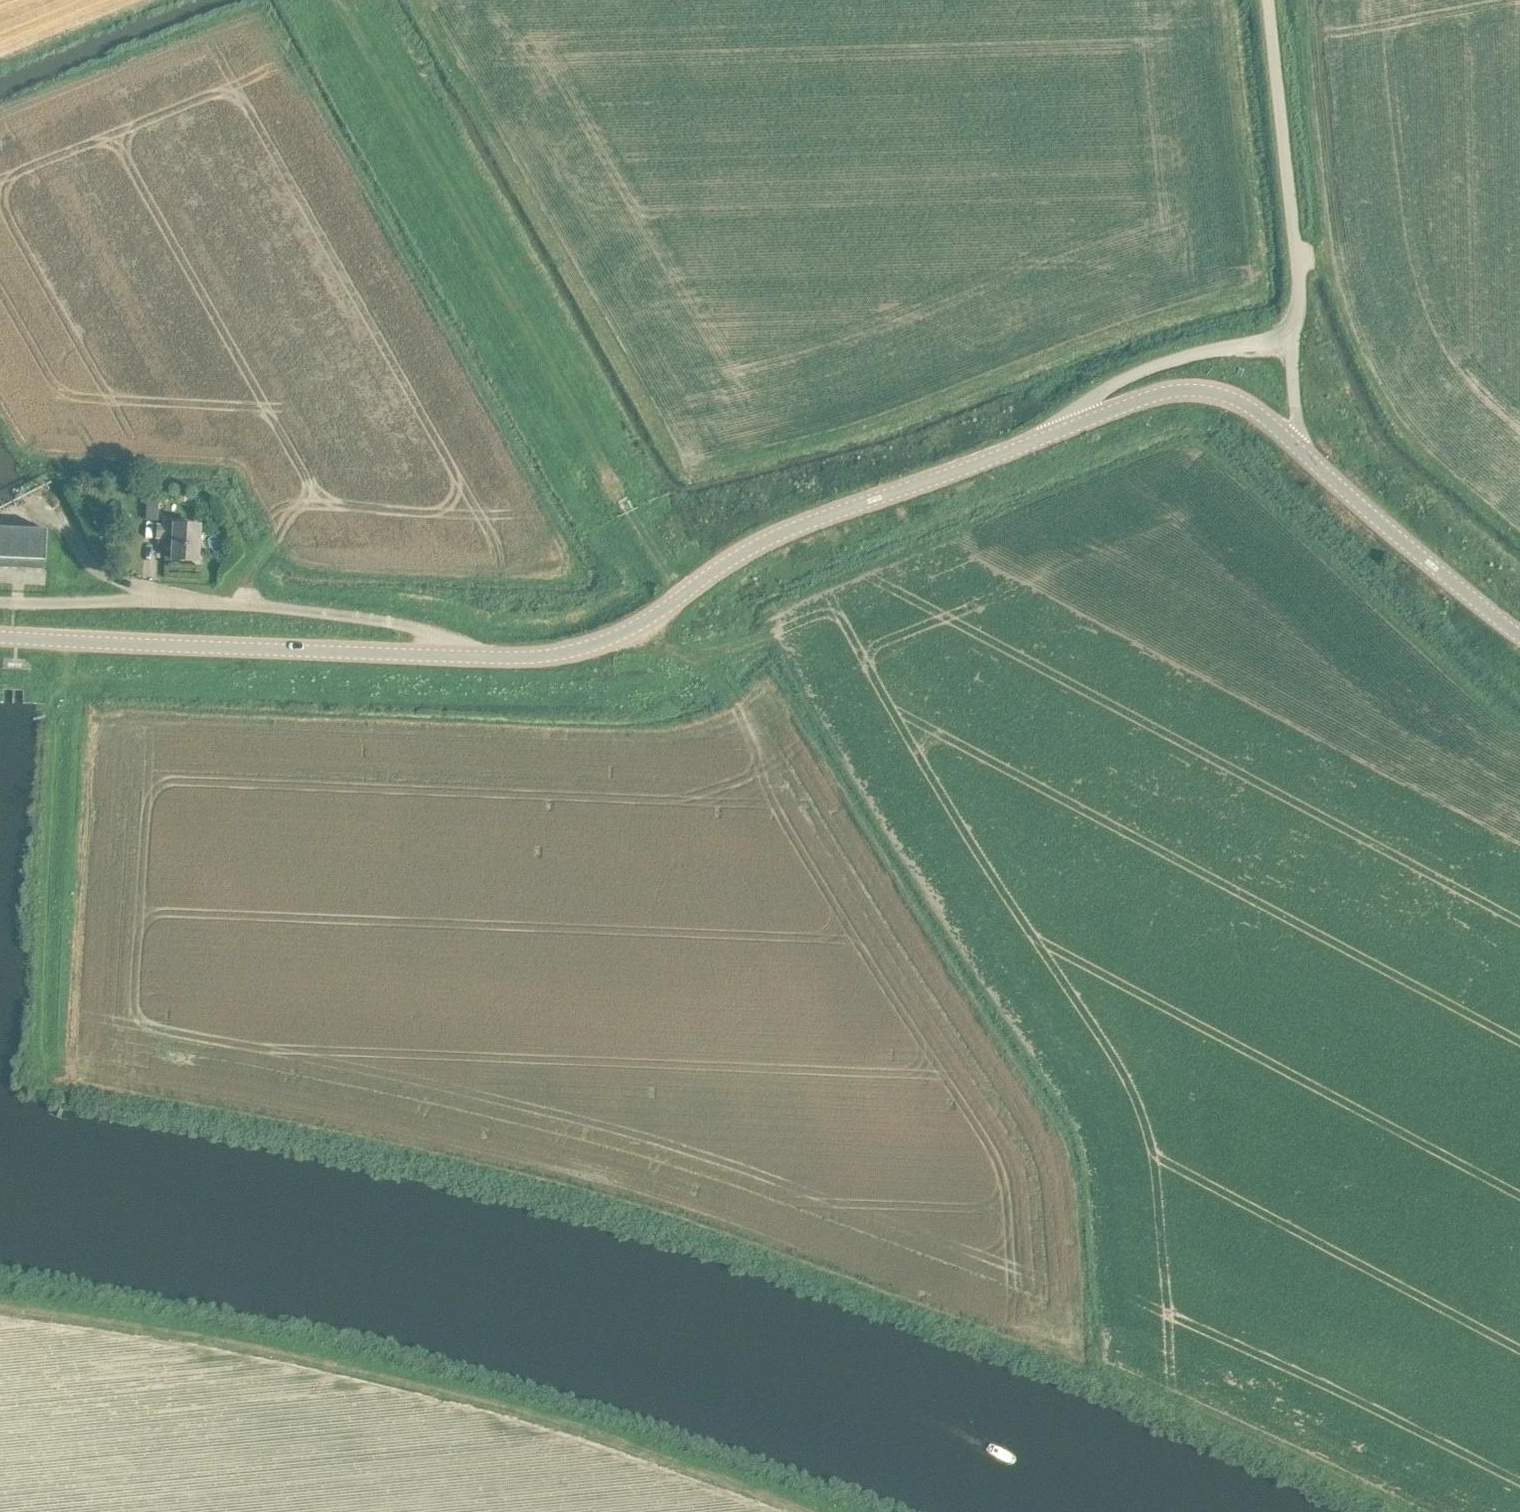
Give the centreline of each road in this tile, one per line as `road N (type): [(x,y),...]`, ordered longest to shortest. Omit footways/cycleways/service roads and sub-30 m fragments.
road 1 (tertiary): [(486,658),(568,658),(645,625),(817,522),(1048,439)]
road 2 (unclassified): [(486,658),(363,623),(0,604)]
road 3 (tertiary): [(0,636),(486,658)]
road 4 (unclassified): [(1284,338),(1296,300),(1267,0)]
road 5 (tertiary): [(1296,444),(1519,635)]
road 6 (tertiary): [(1296,444),(1241,402),(1212,392),(1157,400),(1048,439)]
road 7 (unclassified): [(1284,338),(1271,348),(1140,378),(1048,439)]

